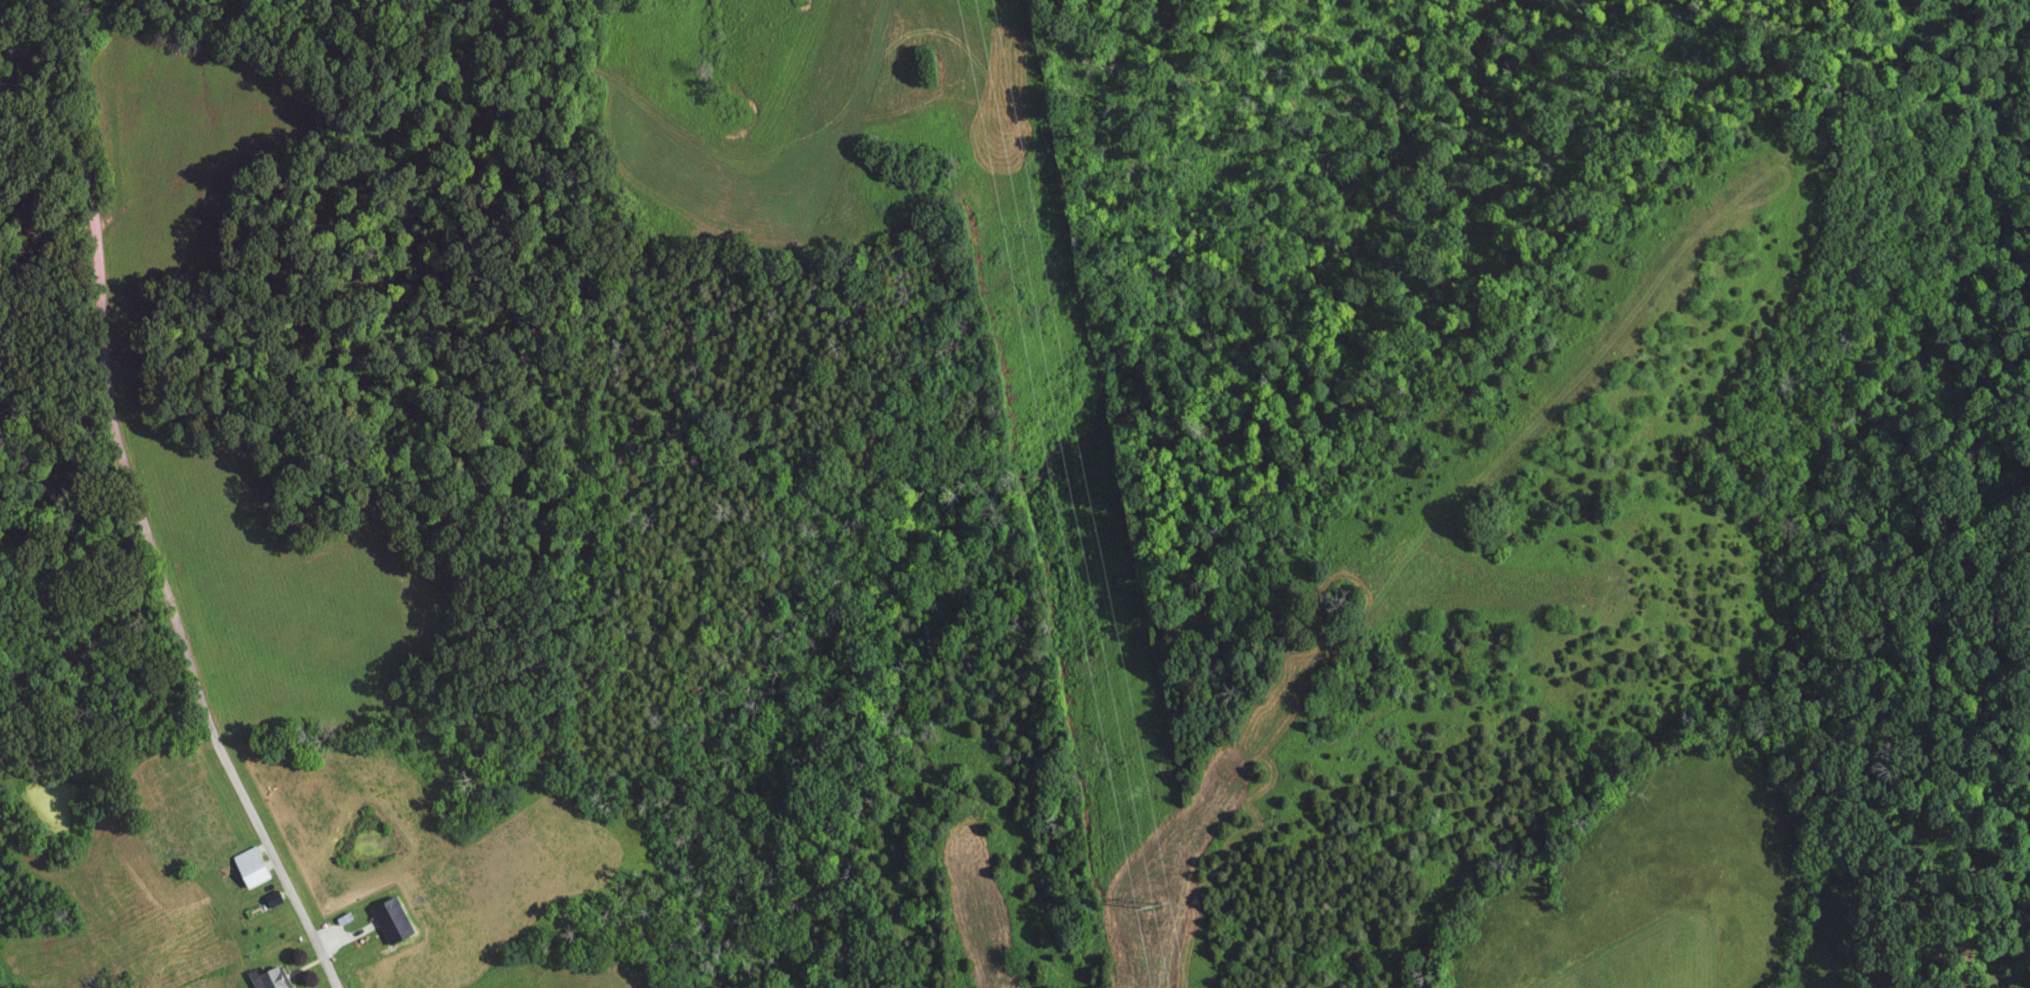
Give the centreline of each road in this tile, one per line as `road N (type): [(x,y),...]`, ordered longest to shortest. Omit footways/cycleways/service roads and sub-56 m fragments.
road 1 (residential): [(349,987),(221,724),(135,465),(114,363),(101,204),(83,139),(44,66),(0,29)]

